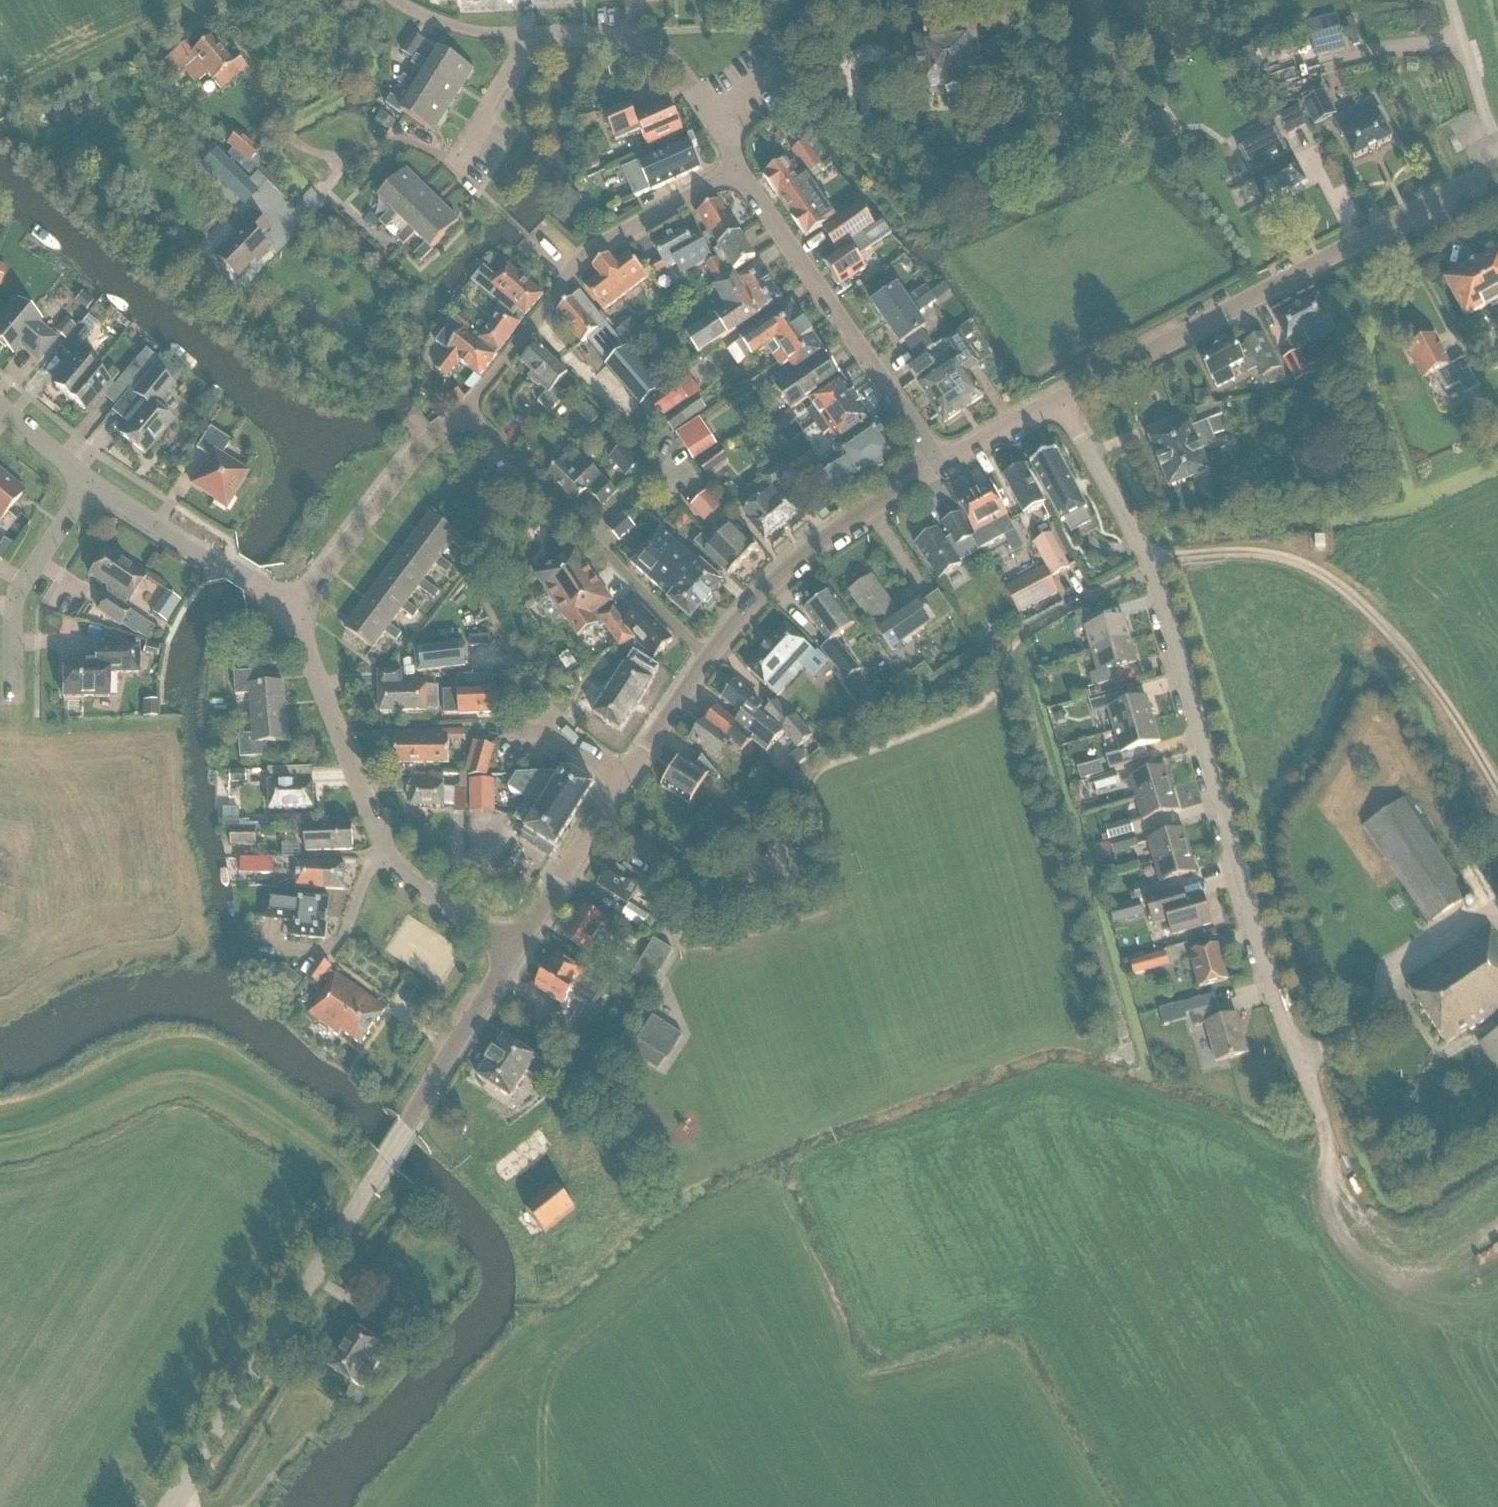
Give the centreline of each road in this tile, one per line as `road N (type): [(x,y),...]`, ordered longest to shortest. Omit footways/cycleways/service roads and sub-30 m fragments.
road 1 (residential): [(1343,1183),(1144,547),(1059,401)]
road 2 (tertiary): [(1497,171),(1059,401)]
road 3 (track): [(1144,547),(1274,551),(1313,565),(1407,655),(1497,787)]
road 4 (tertiary): [(168,1506),(407,1126)]
road 5 (track): [(365,1192),(321,1150),(218,1082),(188,1076),(160,1077),(0,1142)]
road 6 (residential): [(942,467),(738,171)]
road 7 (residential): [(710,662),(463,412)]
road 8 (tertiary): [(942,467),(805,553),(710,662)]
road 9 (residential): [(527,35),(453,166),(401,142),(376,146),(352,158),(326,190)]
road 10 (residential): [(300,615),(415,455),(463,412)]
road 11 (residential): [(387,855),(300,615)]
road 12 (residential): [(300,615),(92,485)]
road 13 (residential): [(13,702),(15,598),(92,485)]
road 14 (residential): [(711,117),(650,47),(591,35),(527,35)]
road 15 (tertiary): [(519,950),(407,1126)]
road 16 (residential): [(572,276),(598,250),(738,171)]
road 17 (tertiary): [(623,787),(519,950)]
road 18 (residential): [(463,412),(572,276)]
road 19 (track): [(1404,1252),(1497,1399)]
road 20 (residential): [(519,950),(411,888),(387,855)]
road 21 (residential): [(711,117),(795,48),(801,0)]
road 22 (tertiary): [(710,662),(623,787)]
road 23 (unclassified): [(1497,141),(1451,0)]
road 24 (residential): [(527,35),(471,32),(396,0)]
road 25 (tertiary): [(1059,401),(942,467)]
road 26 (residential): [(504,741),(552,742),(623,787)]
road 27 (residential): [(92,485),(0,408)]

